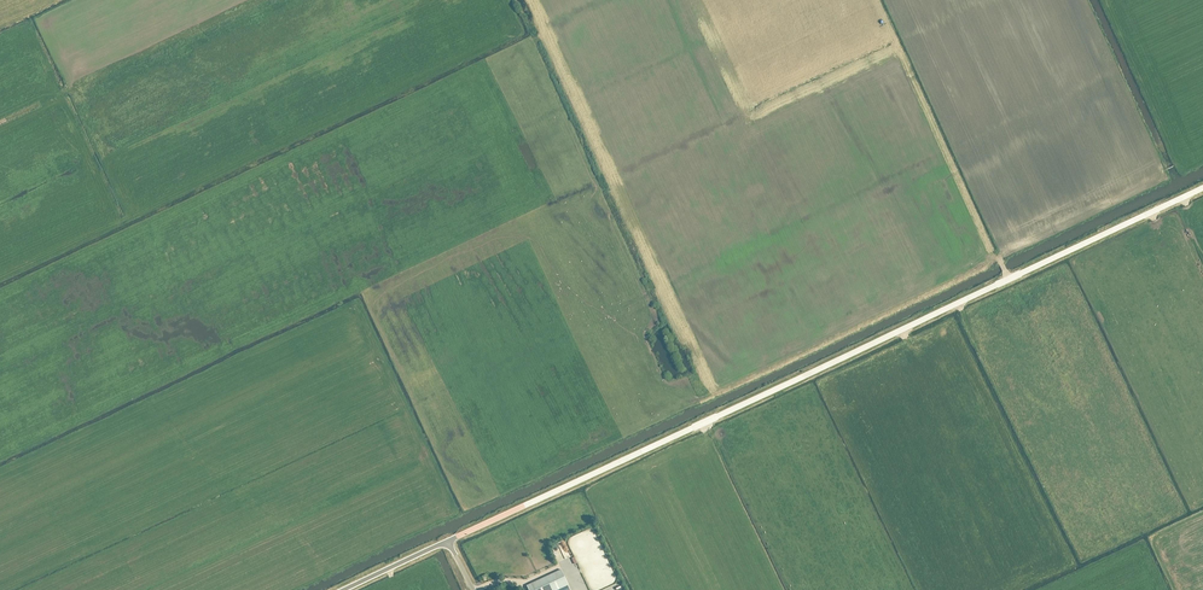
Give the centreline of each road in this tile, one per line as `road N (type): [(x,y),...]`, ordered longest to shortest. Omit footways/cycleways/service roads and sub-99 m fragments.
road 1 (unclassified): [(448,540),(1202,188)]

